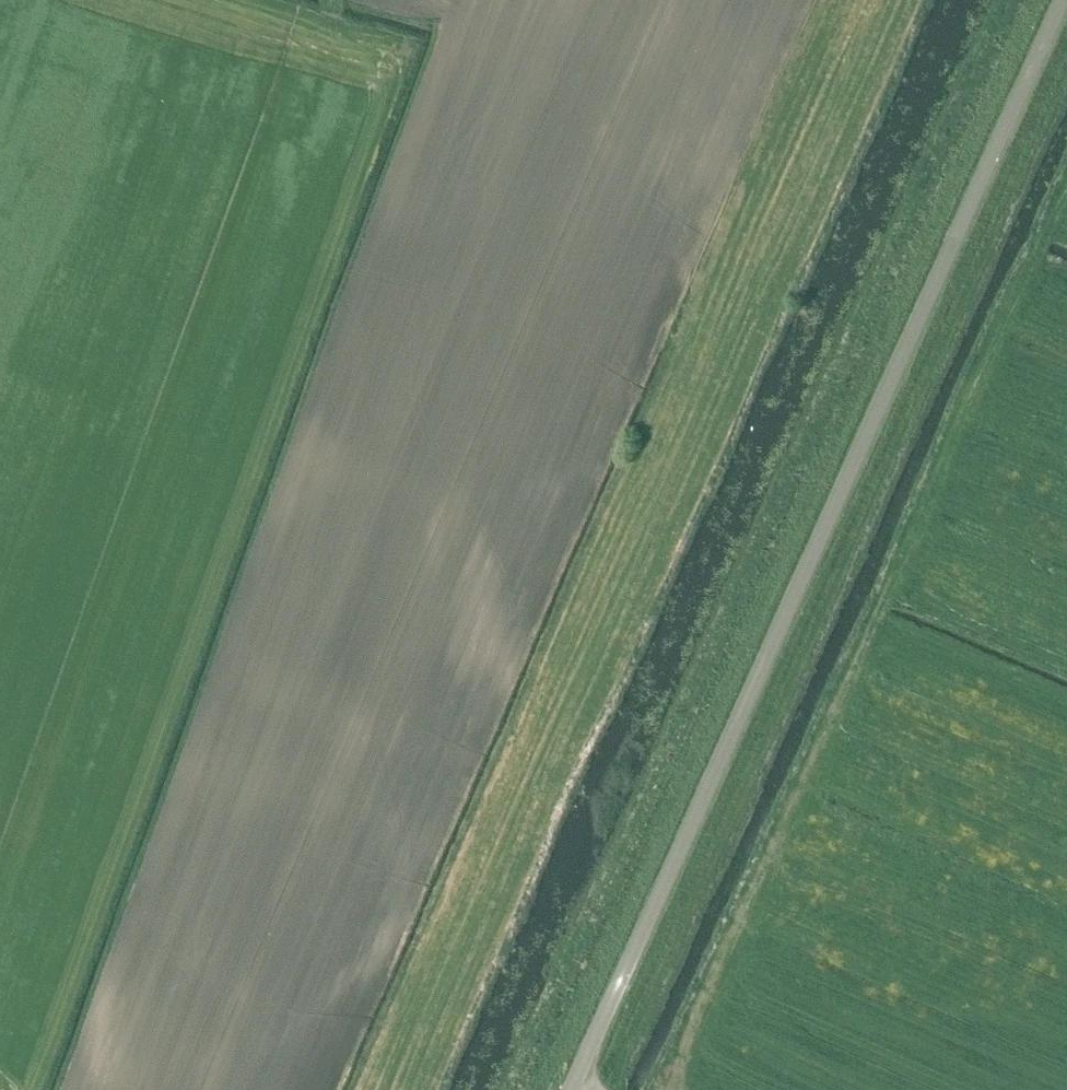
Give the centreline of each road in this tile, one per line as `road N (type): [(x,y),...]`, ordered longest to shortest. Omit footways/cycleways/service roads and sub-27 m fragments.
road 1 (unclassified): [(569,1089),(1062,0)]

